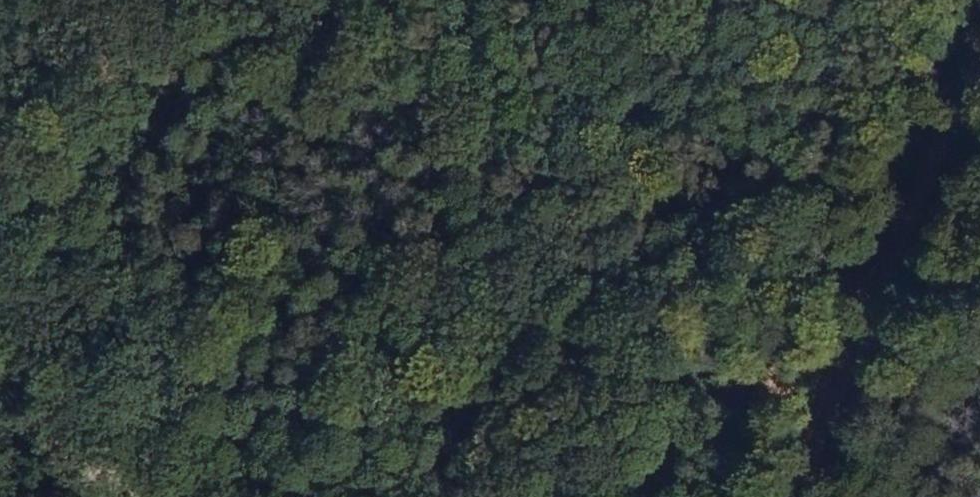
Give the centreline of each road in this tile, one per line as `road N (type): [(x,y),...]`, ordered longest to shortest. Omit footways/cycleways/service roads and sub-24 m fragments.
road 1 (track): [(979,51),(798,496)]

